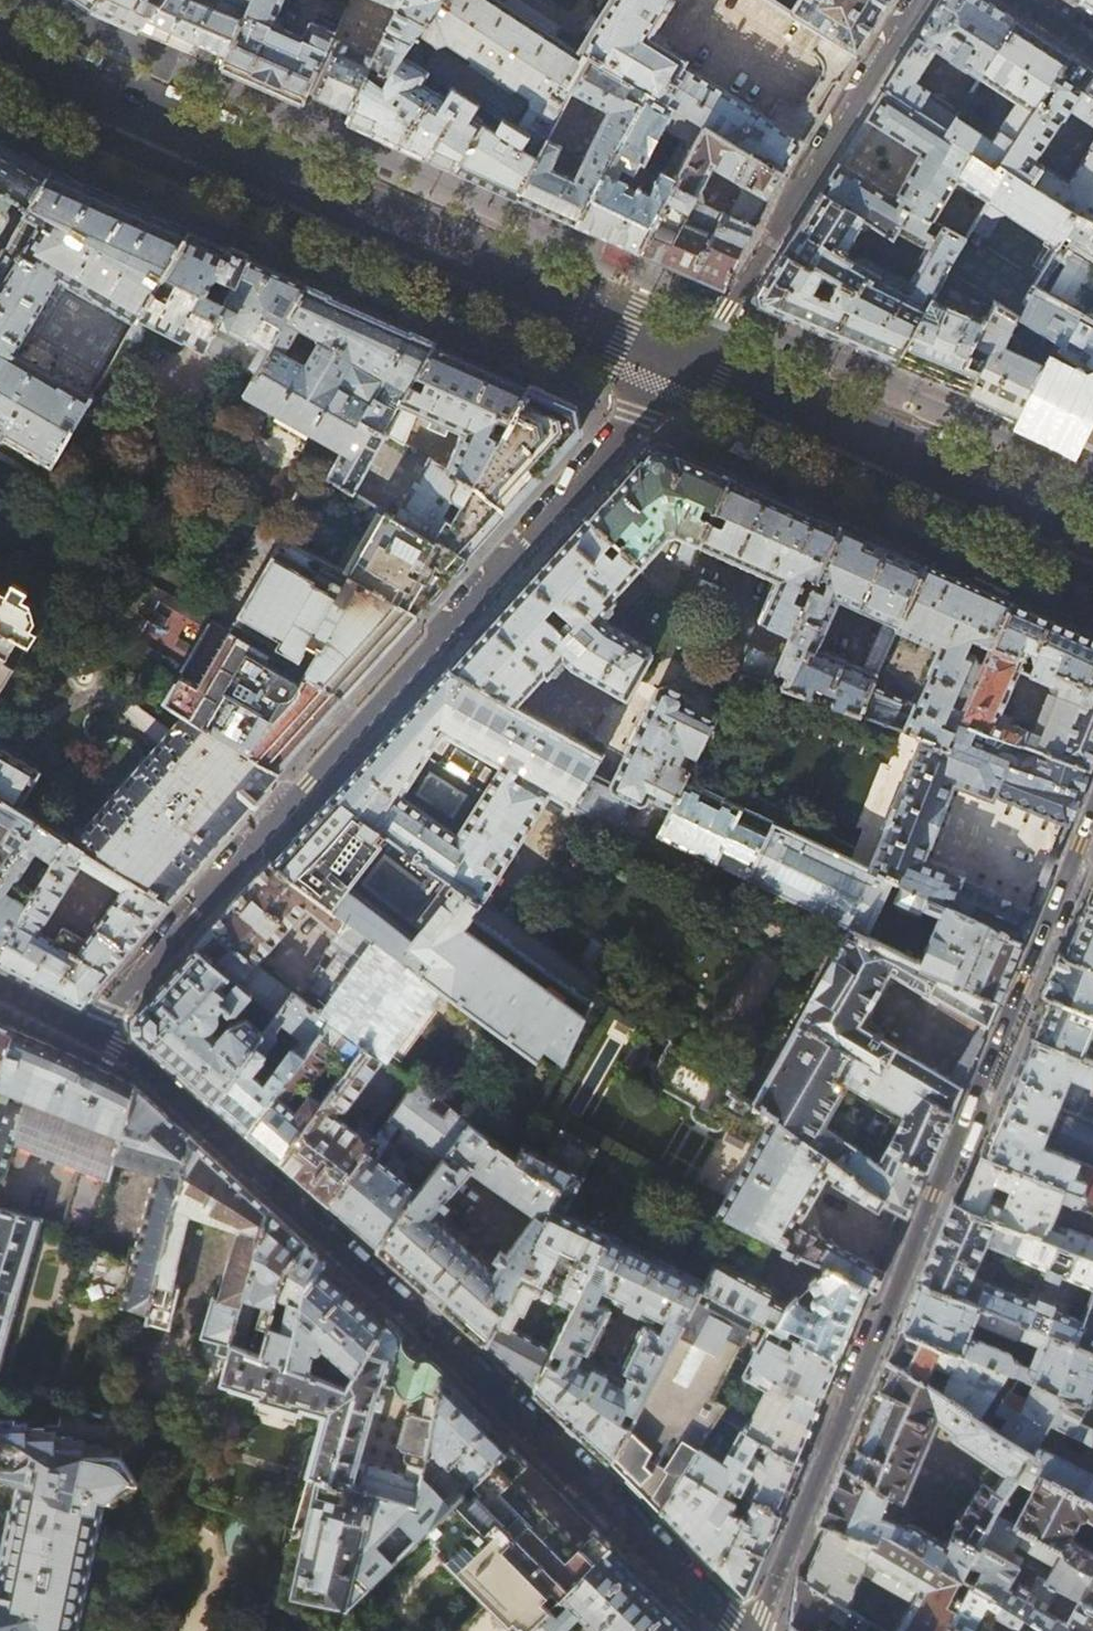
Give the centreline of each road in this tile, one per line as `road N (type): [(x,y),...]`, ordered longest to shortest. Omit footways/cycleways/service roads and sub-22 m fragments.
road 1 (residential): [(694,353),(88,1032)]
road 2 (tertiary): [(1092,809),(757,1630)]
road 3 (residential): [(738,1630),(199,1114),(88,1032)]
road 4 (primary): [(0,30),(70,78),(694,353)]
road 5 (primary): [(694,353),(1092,531)]
road 6 (residential): [(694,353),(916,0)]

